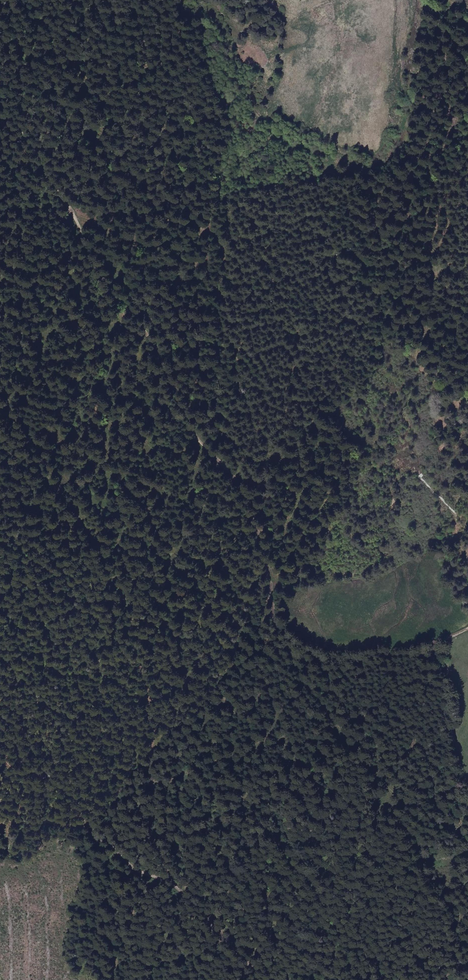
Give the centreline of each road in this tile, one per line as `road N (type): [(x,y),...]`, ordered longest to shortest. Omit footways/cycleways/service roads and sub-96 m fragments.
road 1 (track): [(0,125),(64,220),(93,284),(143,347),(180,428),(232,491),(280,647),(332,670),(400,657),(467,626)]
road 2 (track): [(0,821),(87,824),(178,890),(235,948),(252,979)]
road 3 (track): [(435,0),(467,142)]

